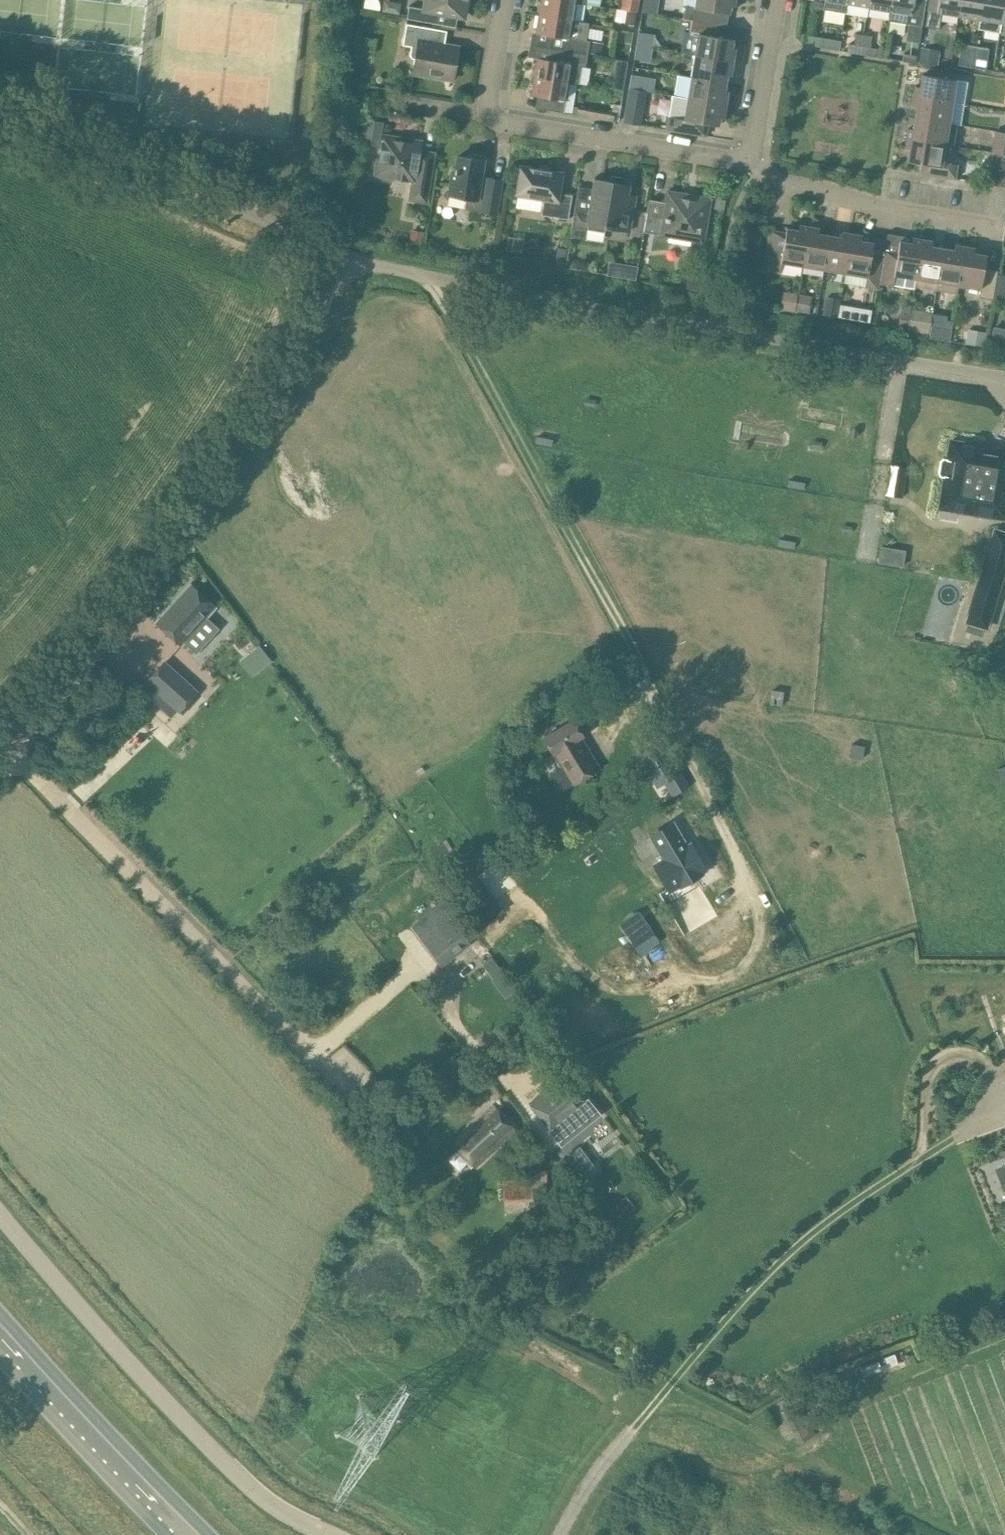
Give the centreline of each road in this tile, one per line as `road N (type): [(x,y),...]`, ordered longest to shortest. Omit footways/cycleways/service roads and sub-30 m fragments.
road 1 (unclassified): [(1004,377),(346,256)]
road 2 (unclassified): [(4,749),(88,659),(253,429),(346,256)]
road 3 (unclassified): [(333,1087),(4,749)]
road 4 (unclassified): [(329,1534),(276,1509),(118,1350),(0,1209)]
road 5 (track): [(646,677),(511,434),(436,277)]
road 6 (unclassified): [(346,256),(0,109)]
road 7 (primary): [(188,1534),(0,1339)]
road 8 (residential): [(748,162),(487,113)]
road 9 (residential): [(993,232),(767,184),(748,162)]
road 10 (residential): [(748,162),(774,0)]

